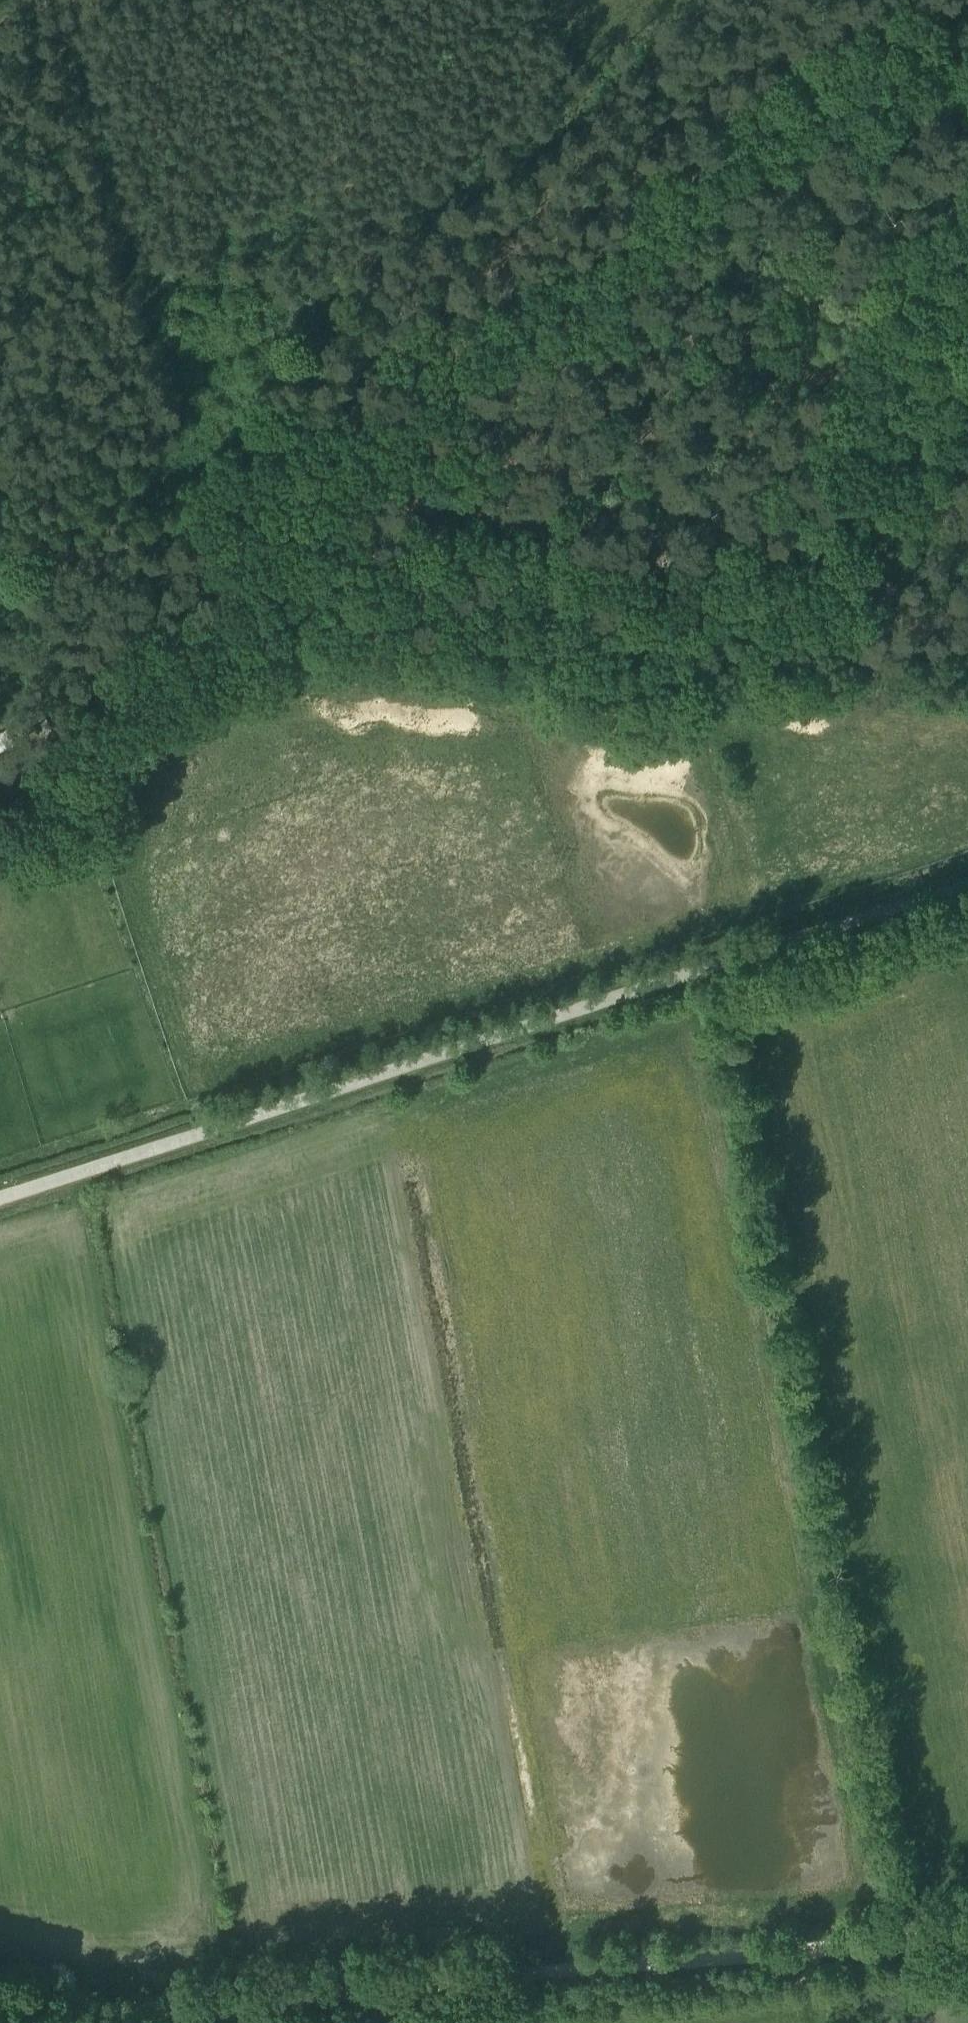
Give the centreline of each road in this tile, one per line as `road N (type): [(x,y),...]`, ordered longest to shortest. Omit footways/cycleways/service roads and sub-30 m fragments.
road 1 (unclassified): [(0,1202),(967,886)]
road 2 (track): [(967,1932),(388,1992),(145,2006),(0,1992)]

